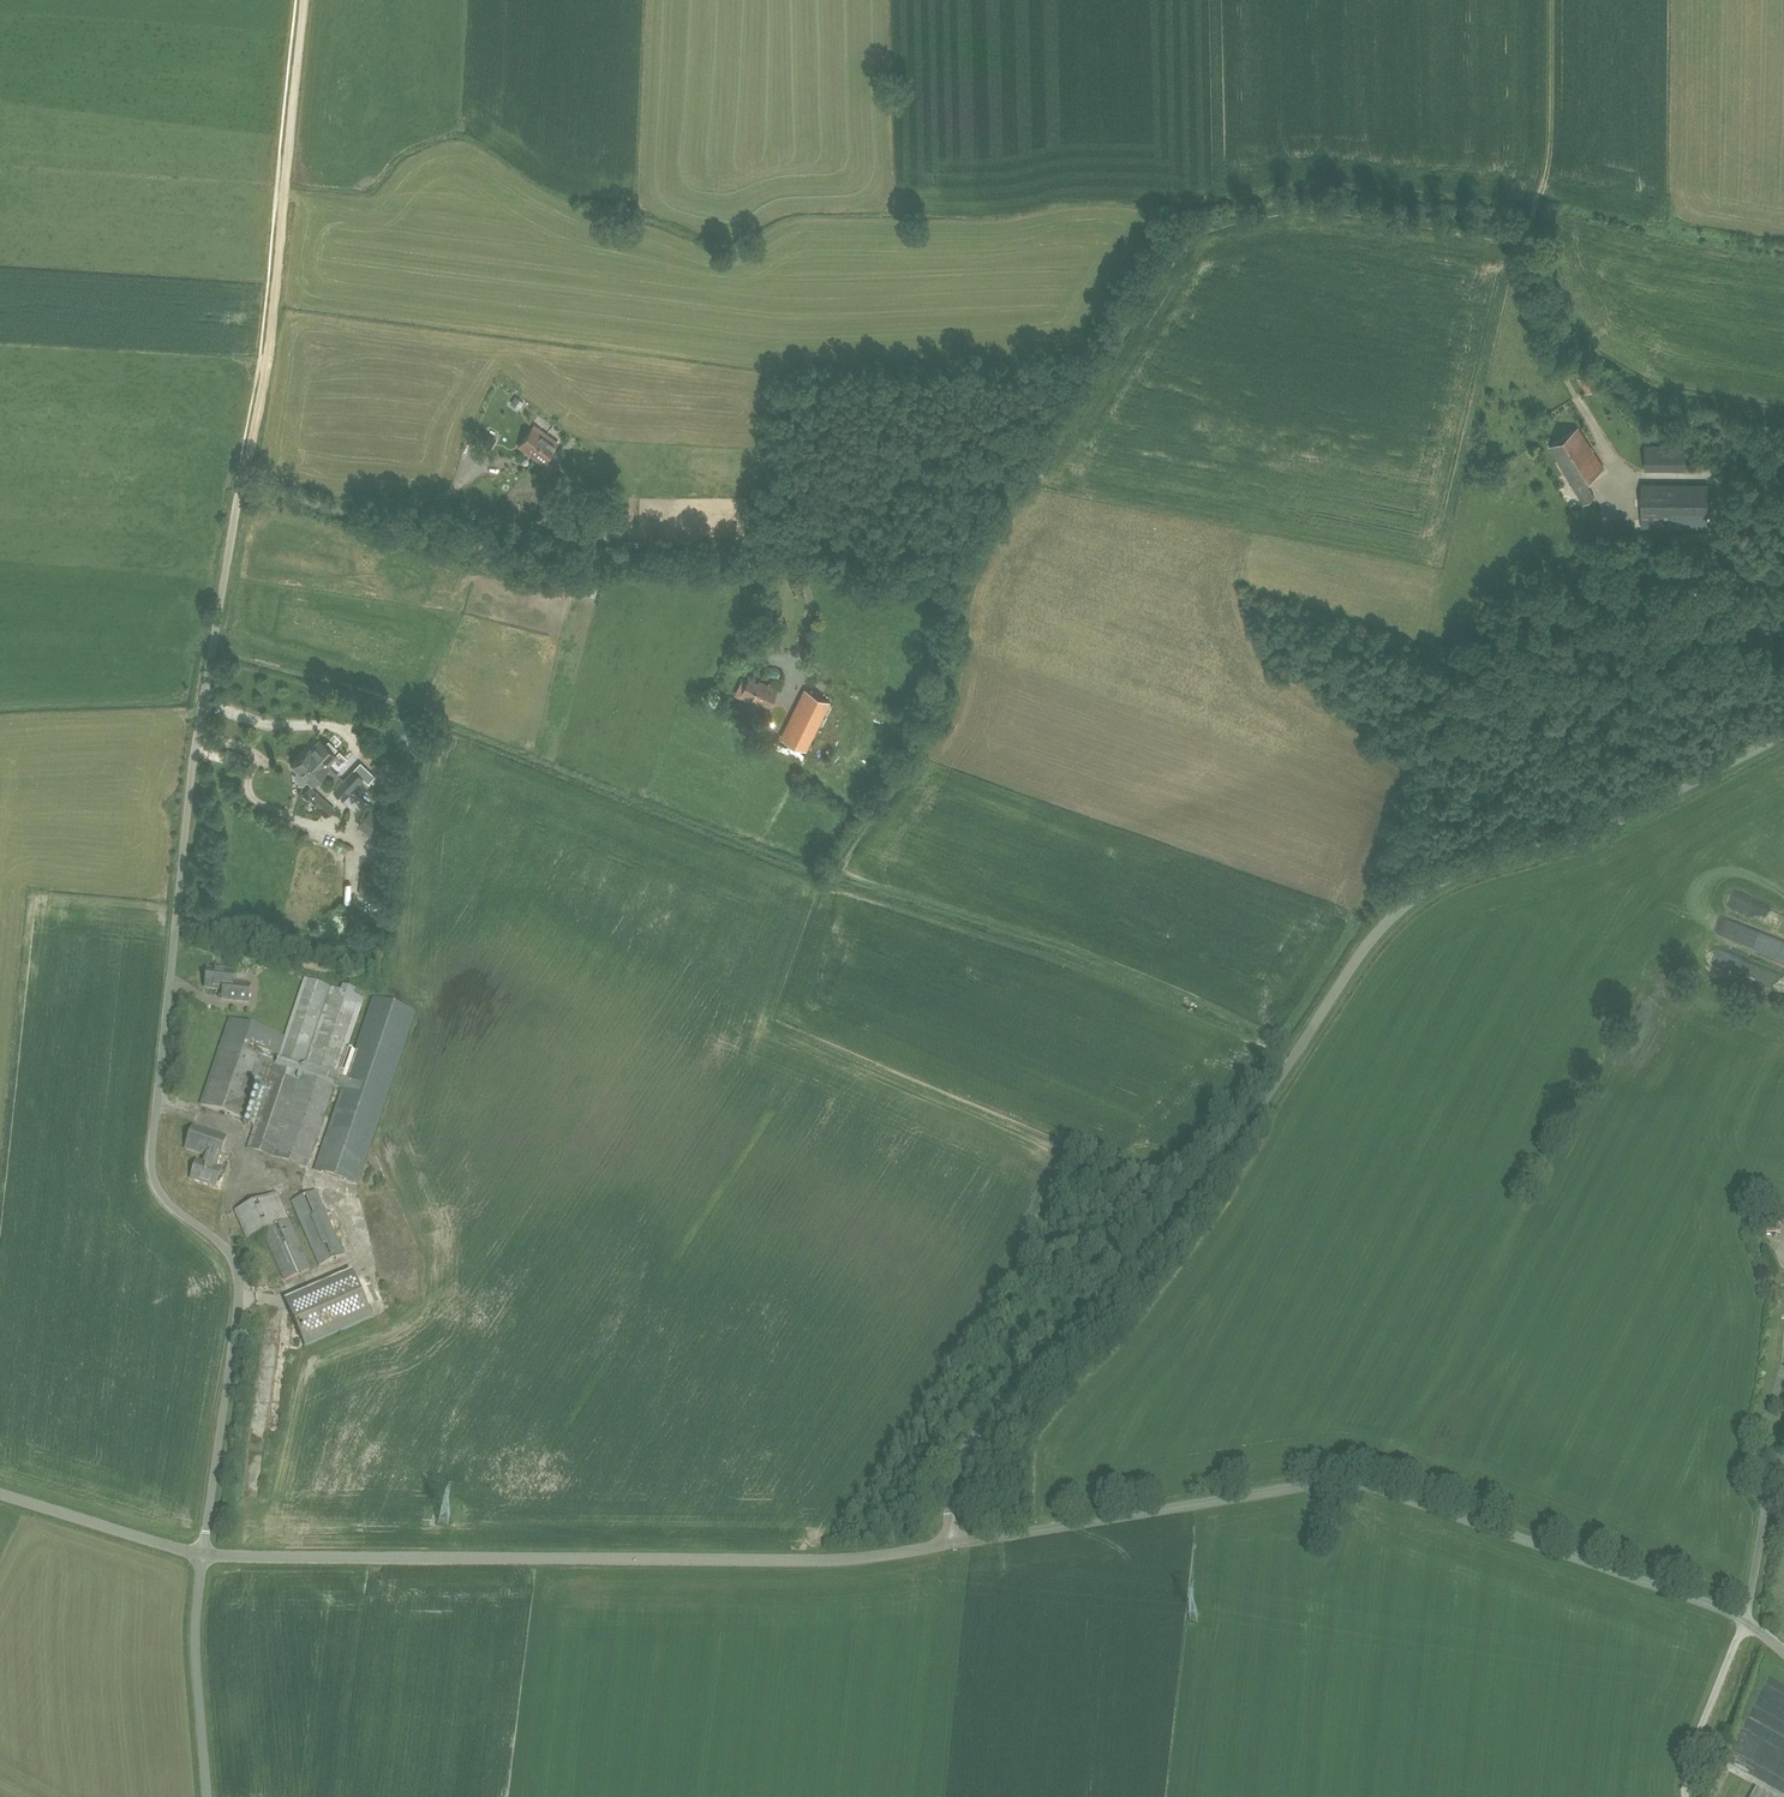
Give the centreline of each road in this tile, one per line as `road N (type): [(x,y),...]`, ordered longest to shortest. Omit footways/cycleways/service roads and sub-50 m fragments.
road 1 (unclassified): [(955,1546),(951,1491),(964,1458),(1214,1168),(1385,926),(1443,882),(1604,830),(1783,737)]
road 2 (unclassified): [(202,1555),(240,1276),(224,1247),(168,1203),(152,1162),(198,744),(240,480)]
road 3 (unclassified): [(1783,1651),(1735,1614),(1352,1486),(955,1546)]
road 4 (unclassified): [(955,1546),(800,1562),(202,1555)]
road 5 (track): [(240,480),(273,310),(305,0)]
road 6 (track): [(1583,417),(1518,276),(1538,184),(1553,169),(1552,0)]
road 7 (unclassified): [(209,1796),(195,1649),(202,1555)]
road 8 (unclassified): [(202,1555),(0,1495)]

